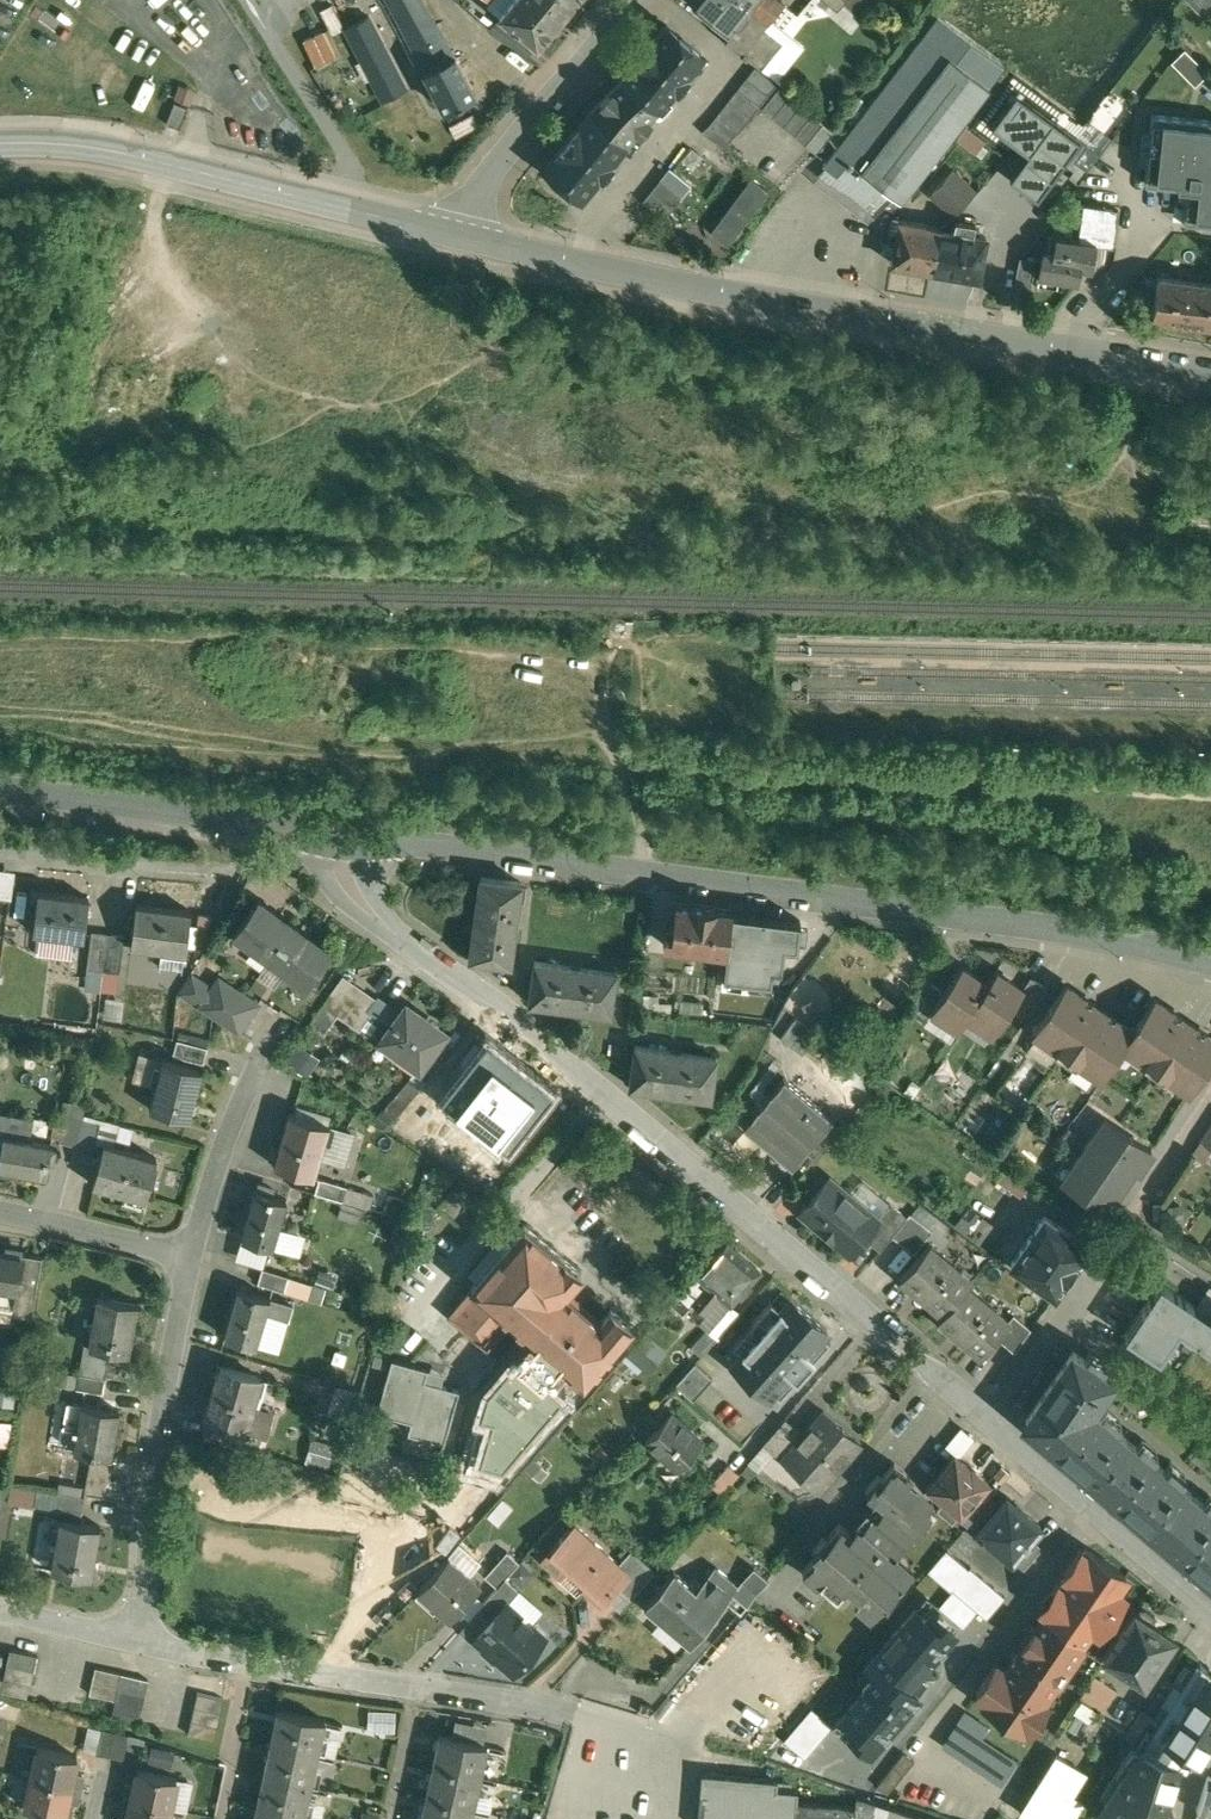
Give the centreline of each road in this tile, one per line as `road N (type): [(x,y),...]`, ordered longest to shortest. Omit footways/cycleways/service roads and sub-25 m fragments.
road 1 (residential): [(1210,1608),(540,1039),(379,922),(343,878),(348,843)]
road 2 (residential): [(348,843),(1070,934),(1210,962)]
road 3 (residential): [(447,233),(788,309),(1210,372)]
road 4 (residential): [(0,144),(149,161),(447,233)]
road 5 (residential): [(551,1711),(135,1637)]
road 6 (residential): [(135,1637),(156,1441),(189,1258)]
road 7 (residential): [(348,843),(0,794)]
road 8 (residential): [(447,233),(631,0)]
road 9 (residential): [(0,853),(223,874)]
road 10 (residential): [(189,1258),(260,1059)]
road 11 (residential): [(189,1258),(0,1212)]
road 12 (residential): [(135,1637),(0,1605)]

